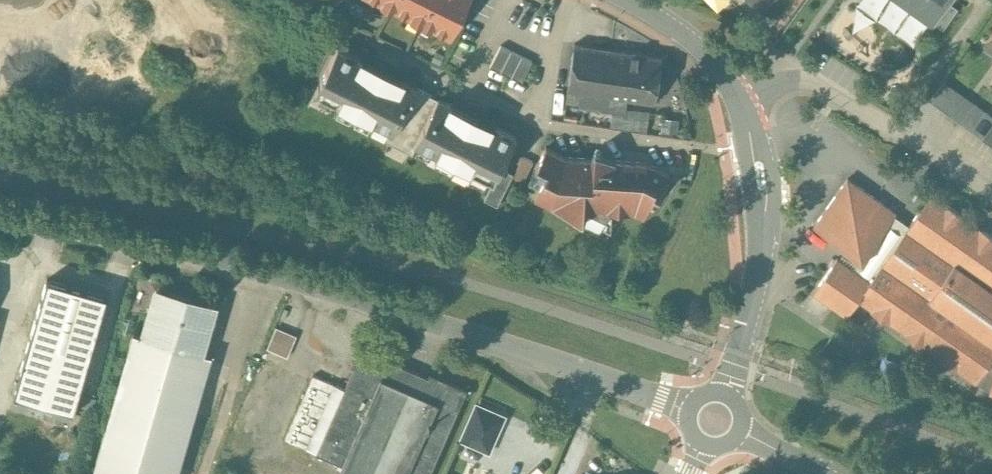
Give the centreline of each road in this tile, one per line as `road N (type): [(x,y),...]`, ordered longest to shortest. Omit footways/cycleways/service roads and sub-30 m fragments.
road 1 (residential): [(725,416),(550,366),(313,281),(0,212)]
road 2 (residential): [(725,416),(768,231),(746,96)]
road 3 (residential): [(540,122),(370,36)]
road 4 (residential): [(898,127),(789,77),(746,96)]
road 5 (residential): [(746,96),(715,51),(622,0)]
road 6 (residential): [(987,0),(898,127)]
road 7 (residential): [(540,122),(684,142)]
road 8 (residential): [(307,62),(180,0)]
road 9 (residential): [(563,0),(552,24),(540,122)]
road 10 (residential): [(835,473),(725,416)]

